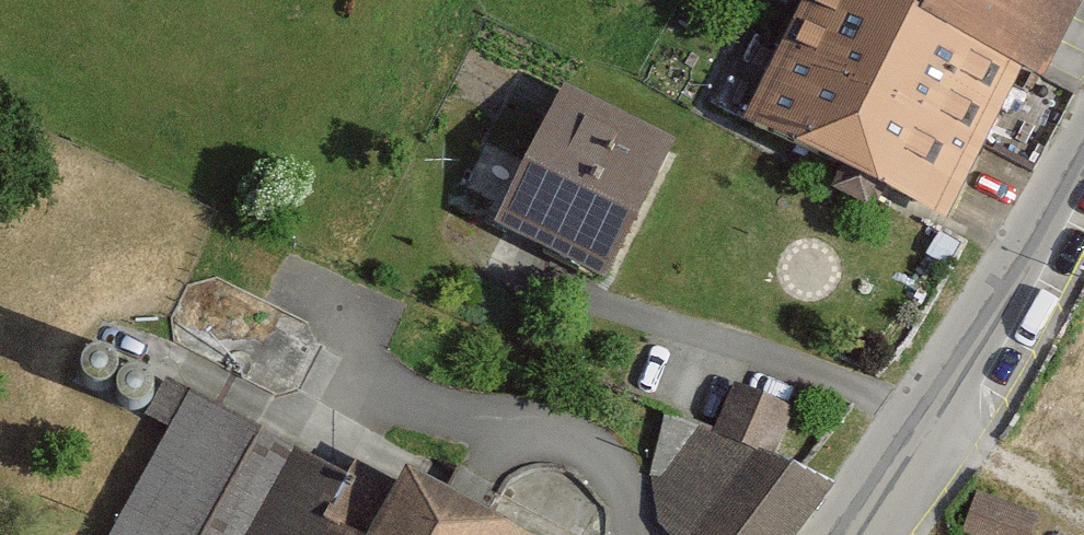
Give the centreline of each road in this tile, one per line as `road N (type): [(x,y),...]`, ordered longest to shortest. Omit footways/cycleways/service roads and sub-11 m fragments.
road 1 (unclassified): [(859,534),(1083,181)]

